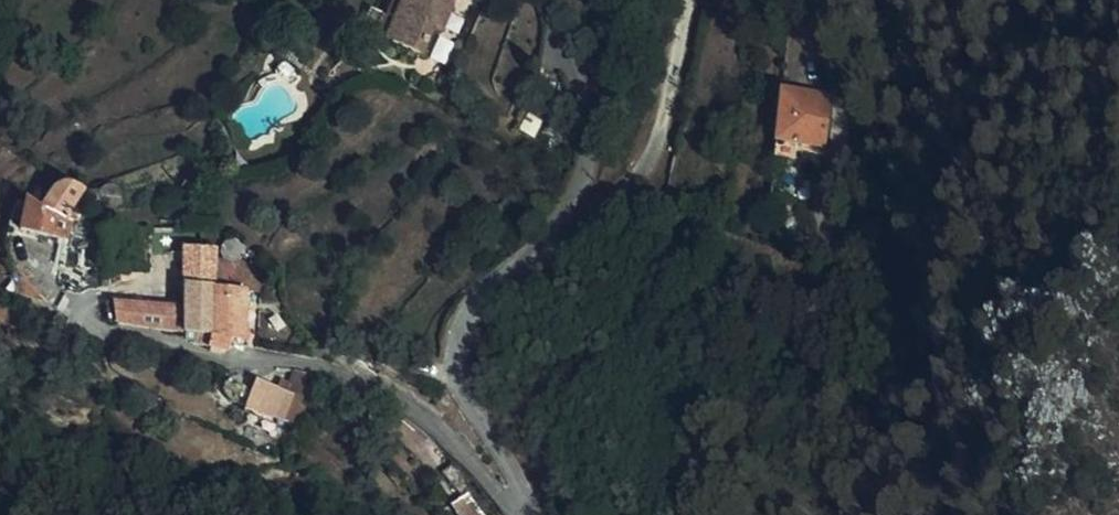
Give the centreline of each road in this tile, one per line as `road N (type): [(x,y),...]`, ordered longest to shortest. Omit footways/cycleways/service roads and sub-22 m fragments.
road 1 (residential): [(551,0),(588,132),(583,173),(533,254),(474,306),(457,340),(460,384),(527,506)]
road 2 (residential): [(61,301),(96,328),(153,346),(244,365),(312,366),(357,380),(435,430),(505,504),(527,506)]
road 3 (track): [(690,0),(649,158),(611,208),(559,248),(533,254)]

